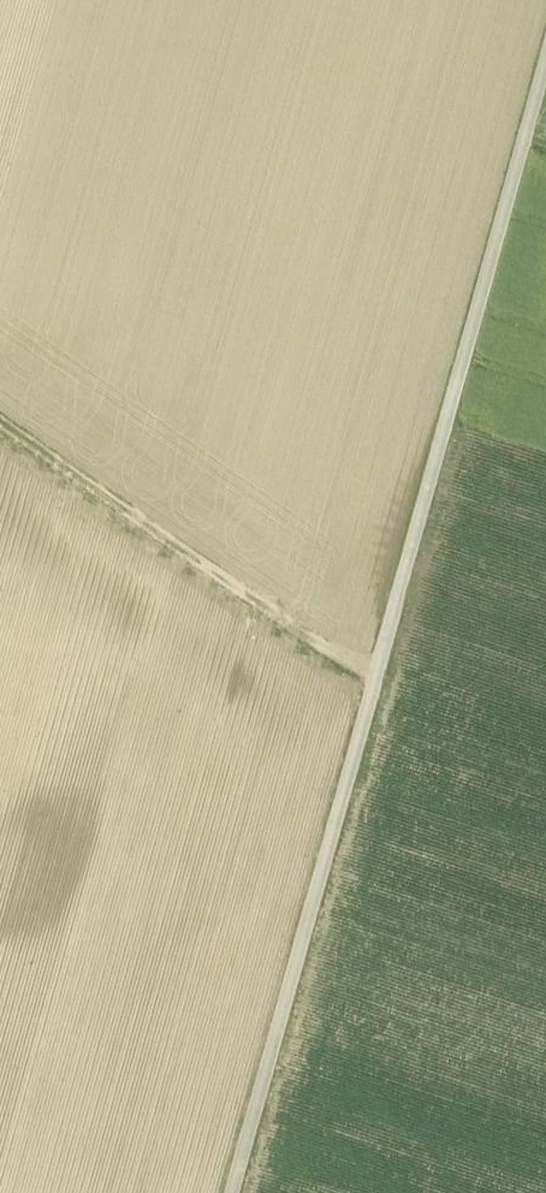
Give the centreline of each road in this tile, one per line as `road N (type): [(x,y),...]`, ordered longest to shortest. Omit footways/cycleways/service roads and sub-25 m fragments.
road 1 (track): [(545,64),(233,1192)]
road 2 (track): [(0,423),(373,685)]

